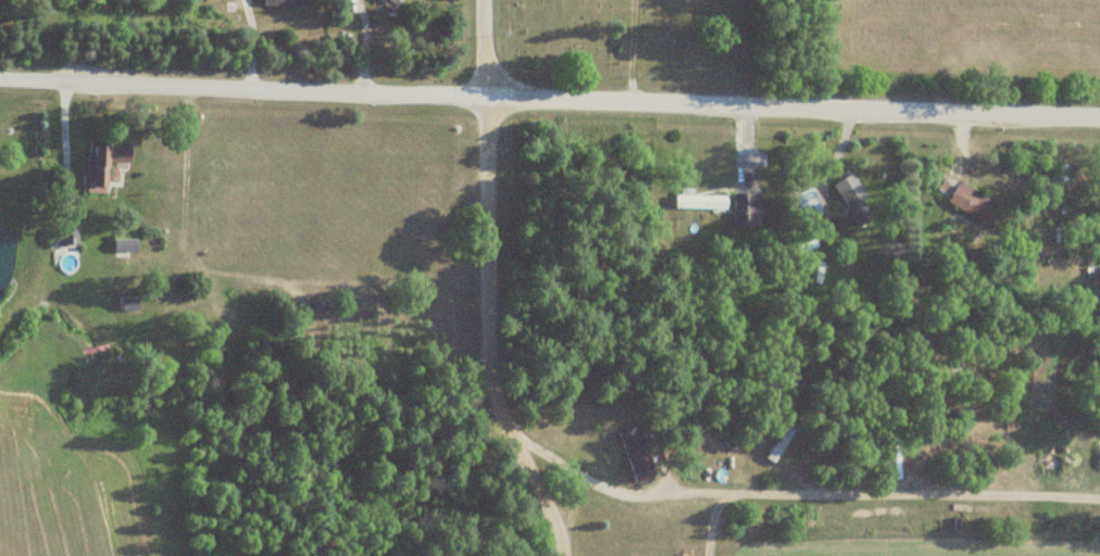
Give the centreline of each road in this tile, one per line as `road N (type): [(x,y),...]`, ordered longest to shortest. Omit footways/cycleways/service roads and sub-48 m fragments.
road 1 (residential): [(1099,118),(0,82)]
road 2 (residential): [(482,0),(486,346),(512,444),(554,504),(563,555)]

